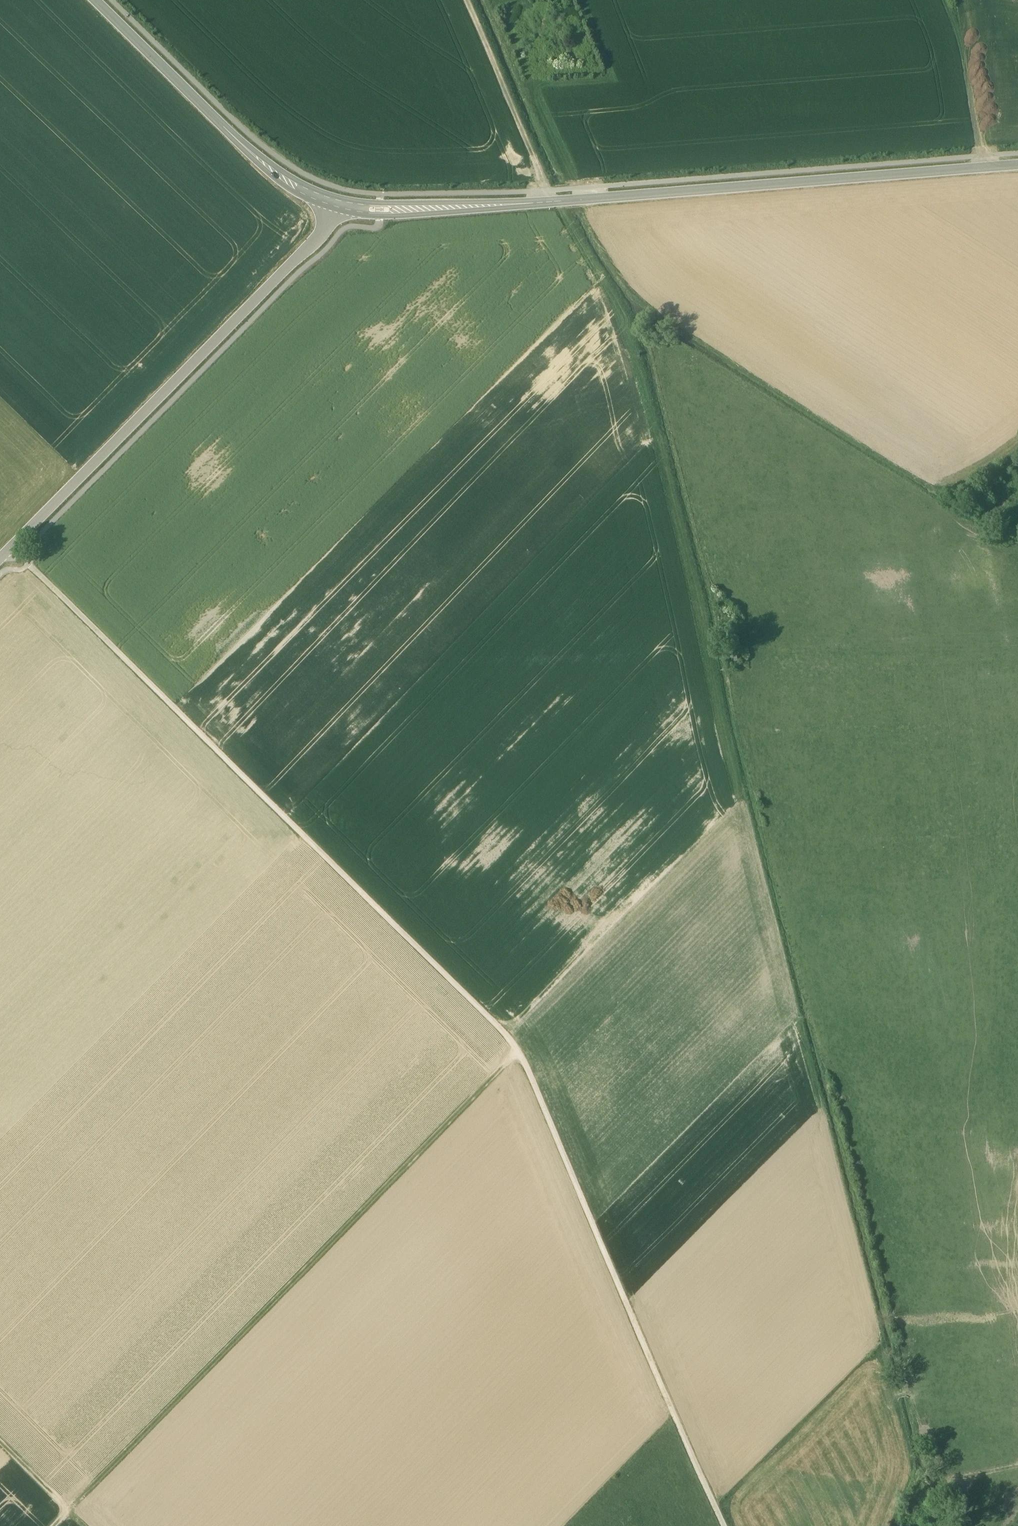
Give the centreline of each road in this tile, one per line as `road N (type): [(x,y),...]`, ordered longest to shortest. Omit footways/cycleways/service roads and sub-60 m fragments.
road 1 (track): [(0,1442),(67,1511),(517,1050)]
road 2 (track): [(517,1050),(11,548)]
road 3 (unclassified): [(1017,165),(554,202),(381,210),(334,203)]
road 4 (track): [(727,1525),(517,1050)]
road 5 (unclassified): [(0,558),(315,238),(334,203)]
road 6 (unclassified): [(334,203),(248,149),(97,0)]
road 7 (track): [(554,202),(467,0)]

